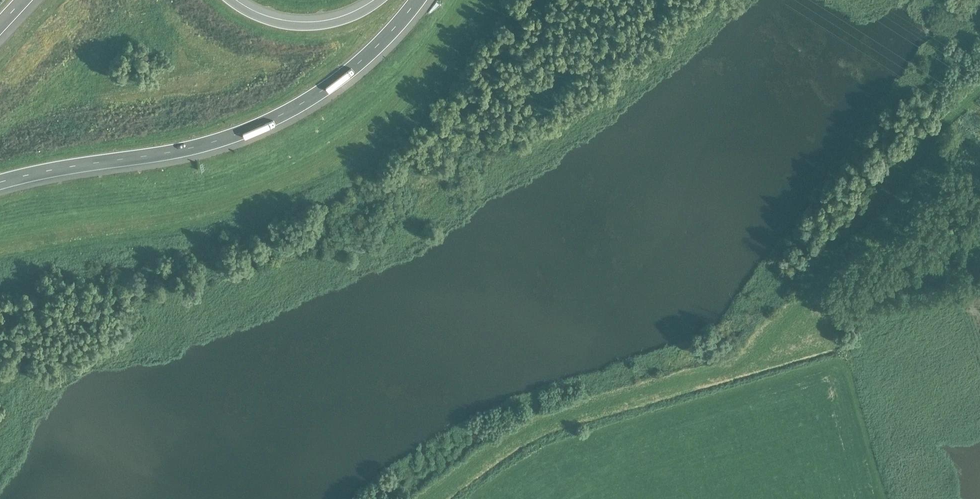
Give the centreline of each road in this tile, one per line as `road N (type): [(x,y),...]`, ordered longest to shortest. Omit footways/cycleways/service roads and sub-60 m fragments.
road 1 (motorway): [(0,184),(249,131),(329,88),(416,0)]
road 2 (motorway): [(379,0),(358,16),(301,27),(228,0)]

